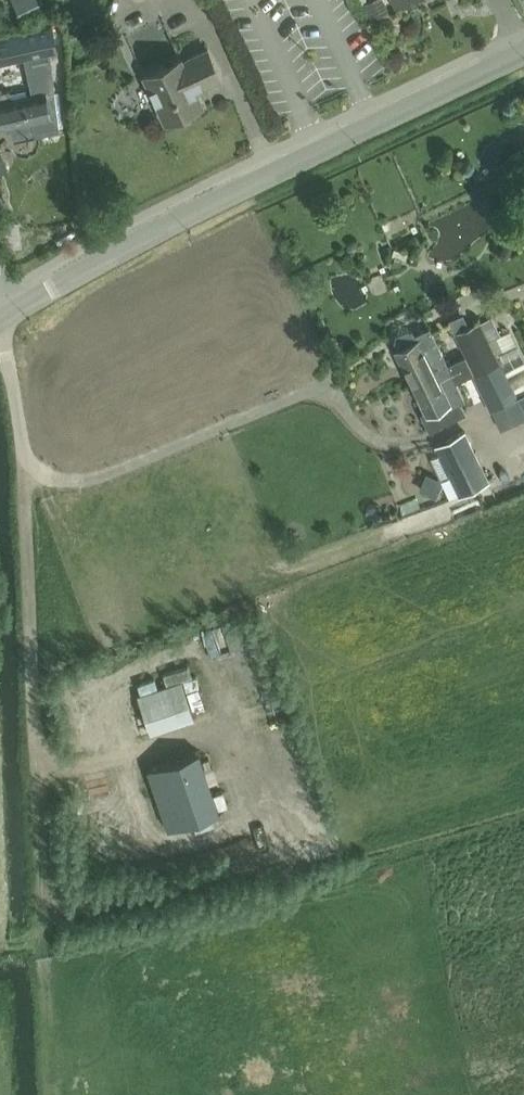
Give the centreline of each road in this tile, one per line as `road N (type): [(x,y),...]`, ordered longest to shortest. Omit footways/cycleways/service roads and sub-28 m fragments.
road 1 (tertiary): [(1,321),(103,255),(523,52)]

